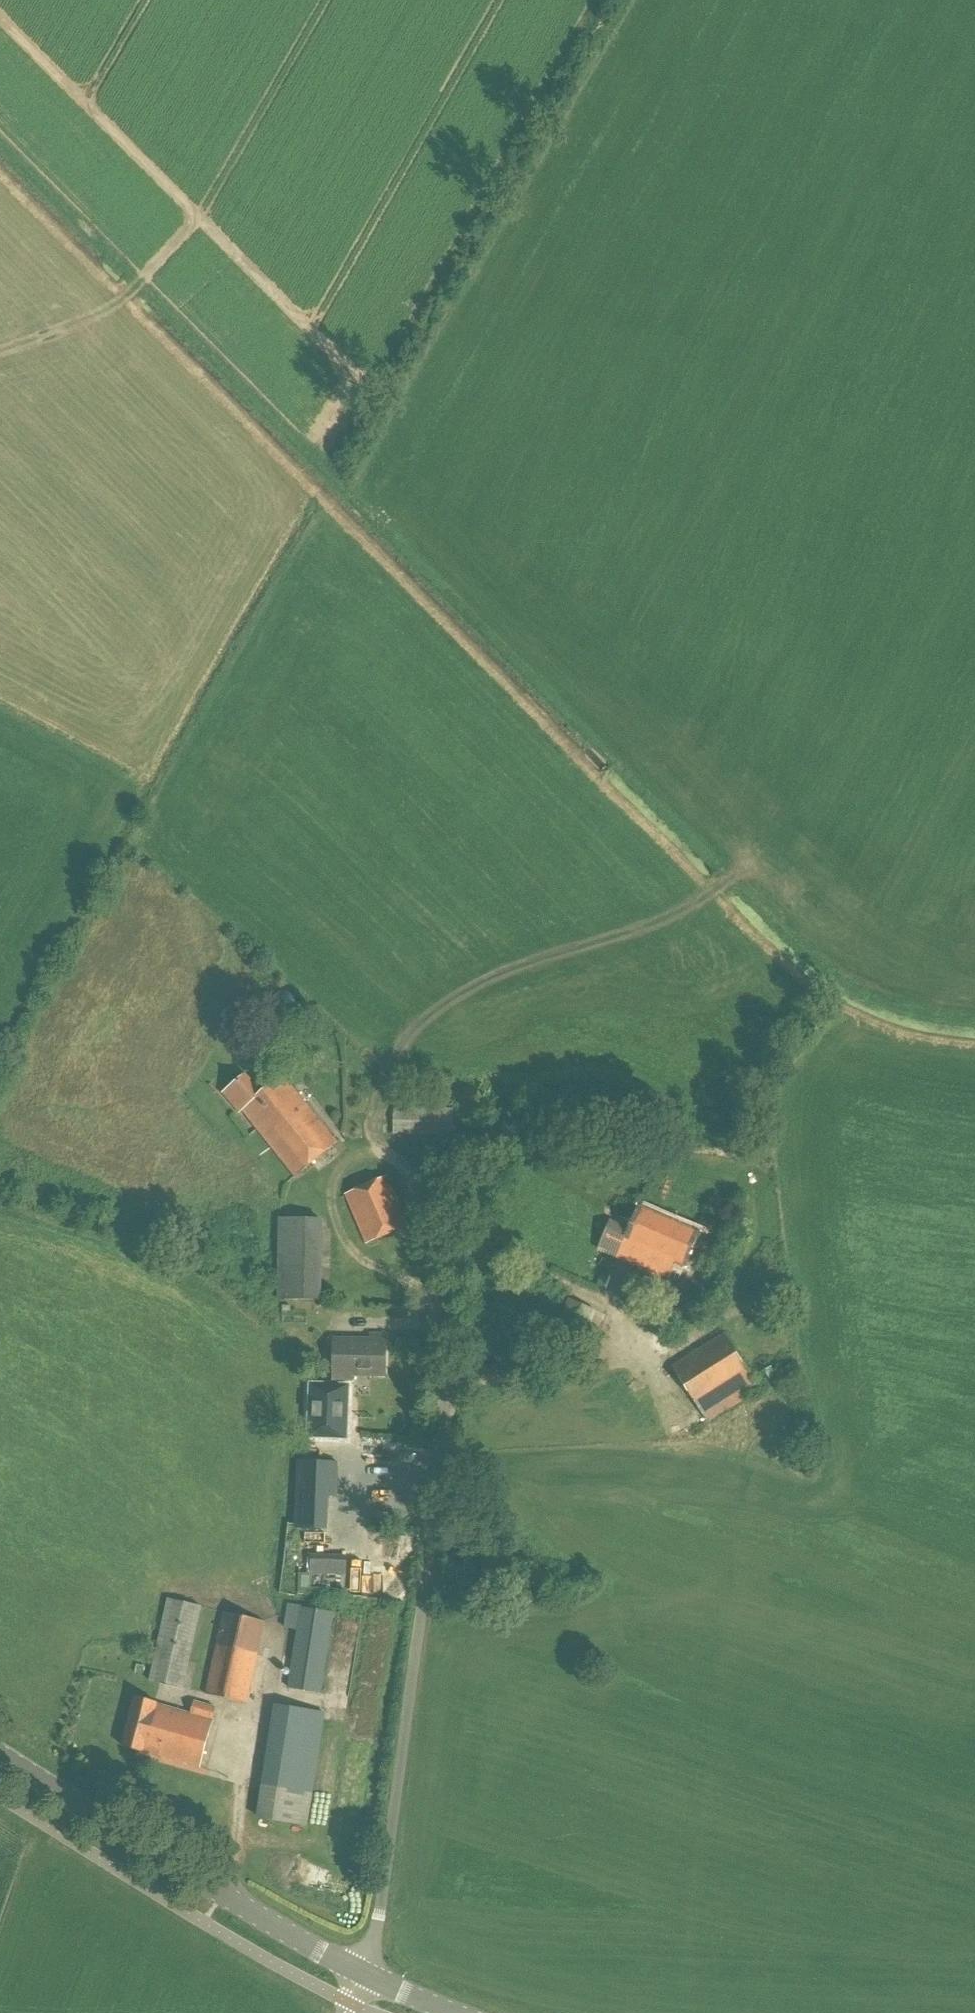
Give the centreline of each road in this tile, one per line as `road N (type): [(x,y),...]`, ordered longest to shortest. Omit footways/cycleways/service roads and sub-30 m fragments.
road 1 (secondary): [(361,1973),(0,1758)]

